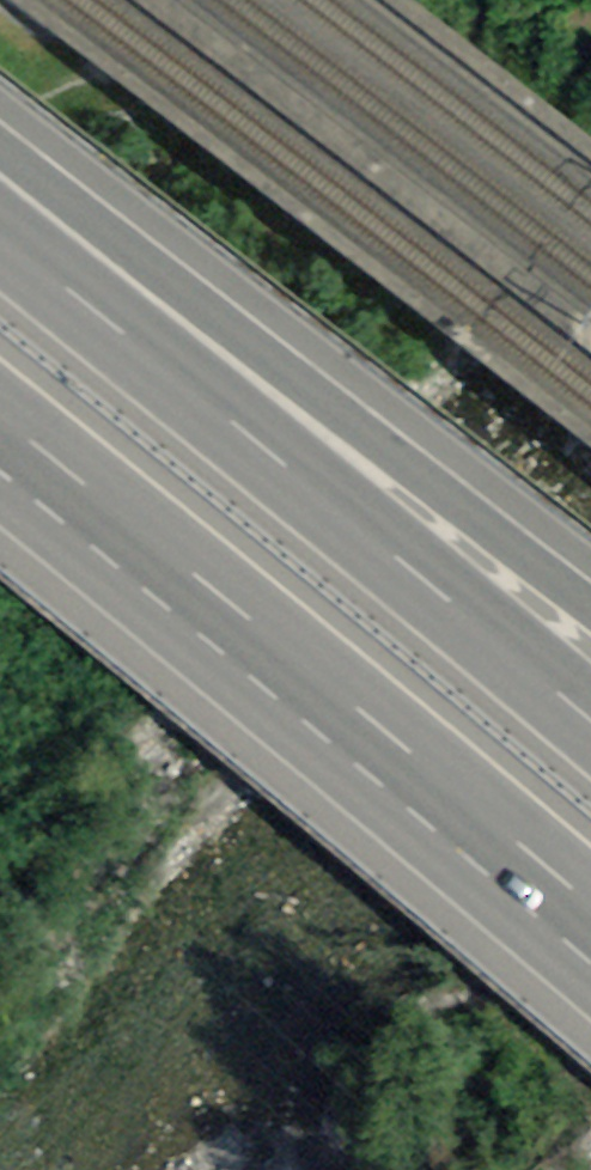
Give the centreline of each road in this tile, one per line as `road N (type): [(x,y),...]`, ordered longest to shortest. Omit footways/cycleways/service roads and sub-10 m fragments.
road 1 (motorway): [(0,419),(590,904)]
road 2 (motorway): [(590,726),(0,242)]
road 3 (motorway): [(590,607),(62,194),(0,172)]
road 4 (track): [(0,168),(77,115),(284,0)]

